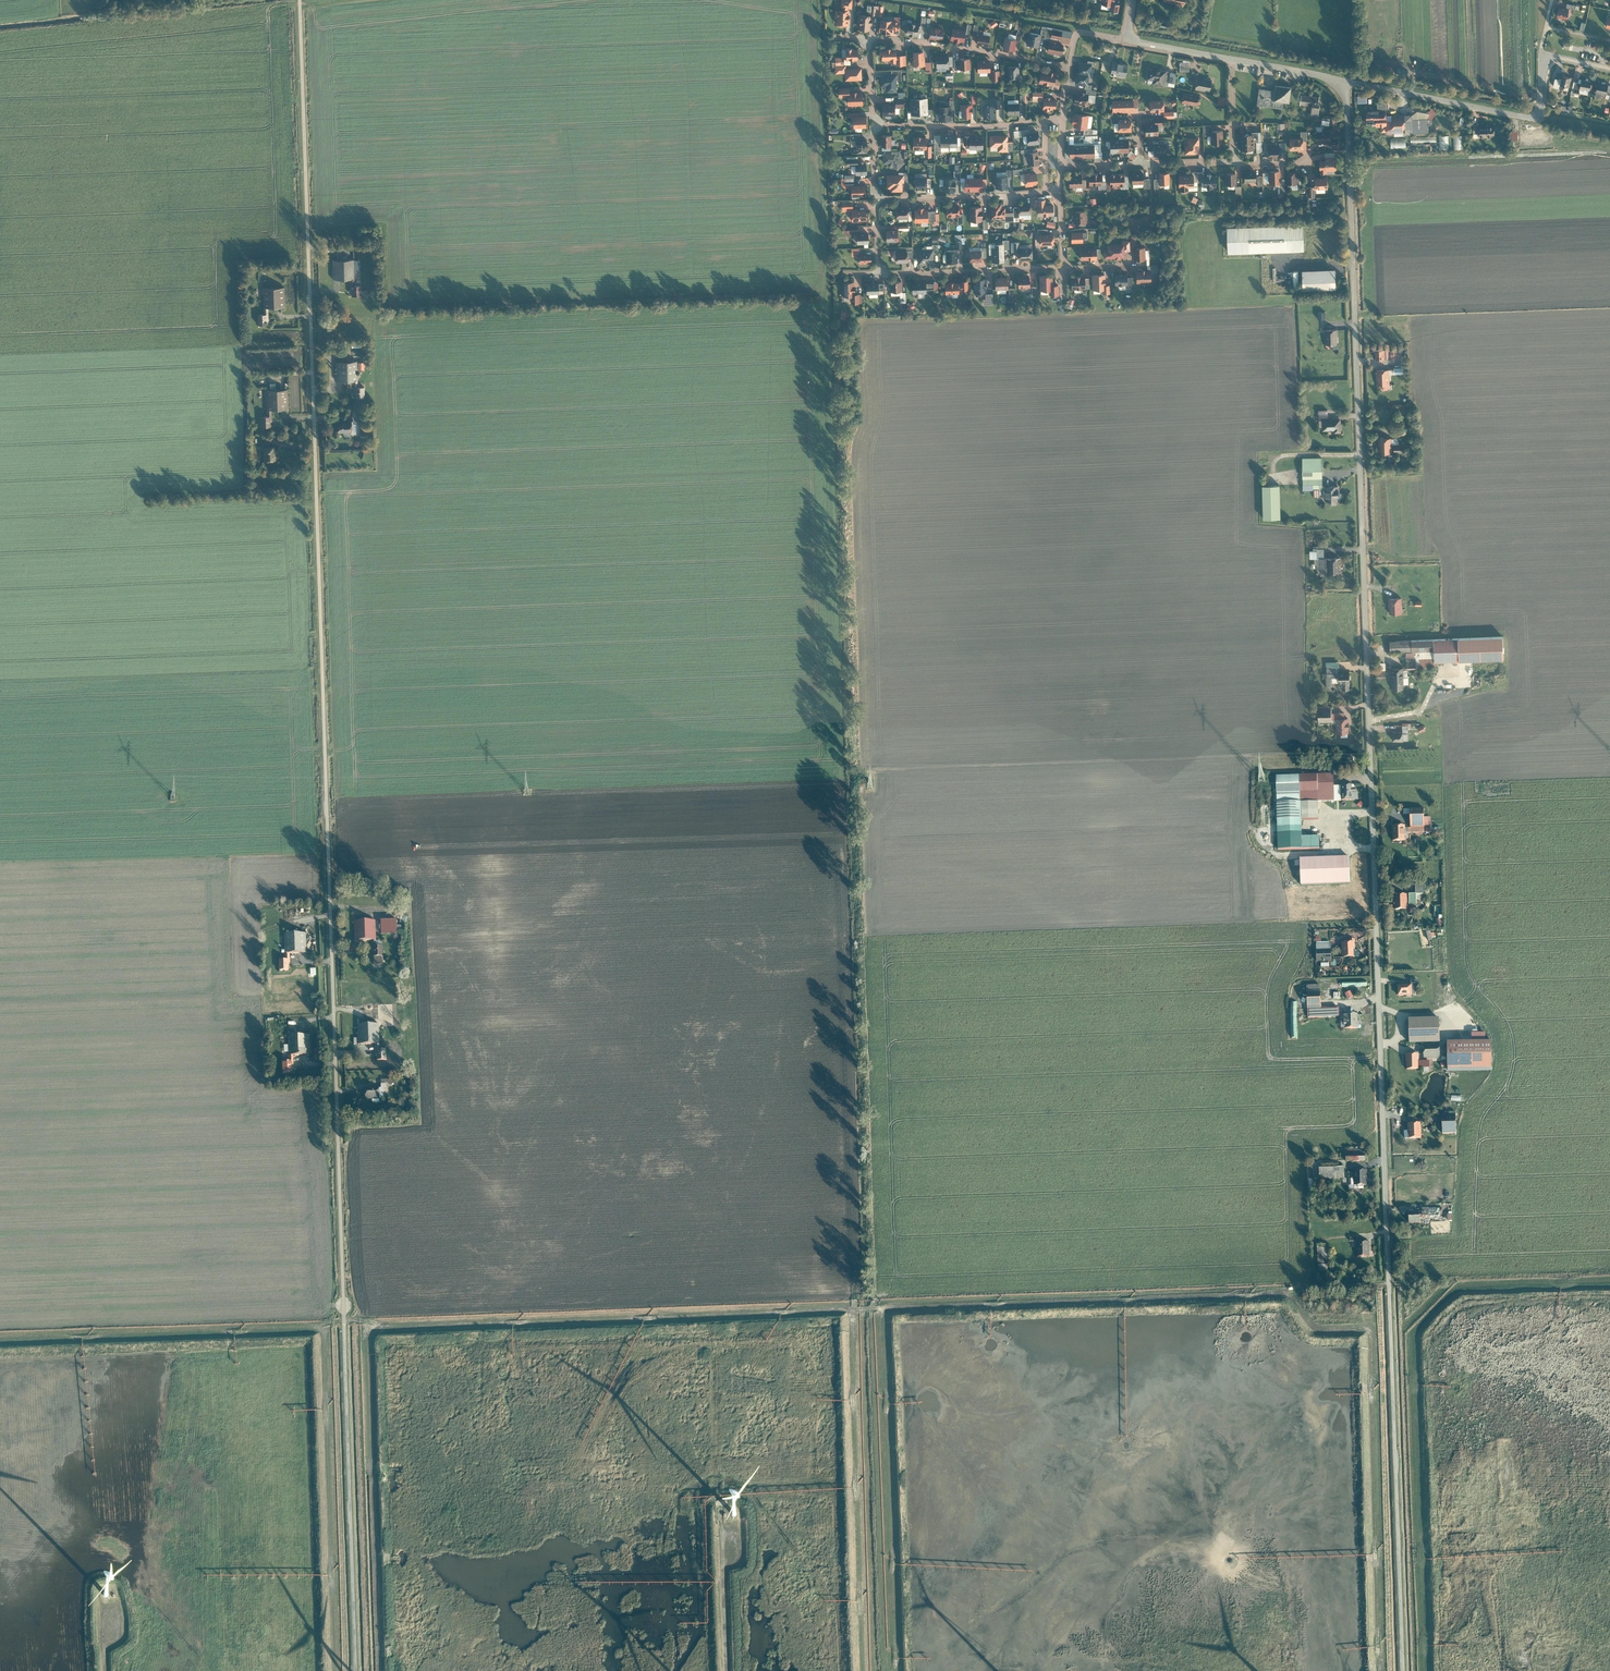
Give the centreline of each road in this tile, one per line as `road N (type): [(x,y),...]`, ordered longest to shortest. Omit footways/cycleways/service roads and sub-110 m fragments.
road 1 (unclassified): [(357,1670),(300,0)]
road 2 (residential): [(1348,105),(1386,1239)]
road 3 (unclassified): [(1386,1239),(1404,1670)]
road 4 (residential): [(1541,55),(1541,120),(1347,82)]
road 5 (residential): [(866,39),(1069,66)]
road 6 (residential): [(880,274),(1062,268)]
road 7 (residential): [(874,125),(1045,121)]
road 8 (residential): [(876,198),(1045,192)]
road 9 (track): [(724,1670),(721,1523)]

